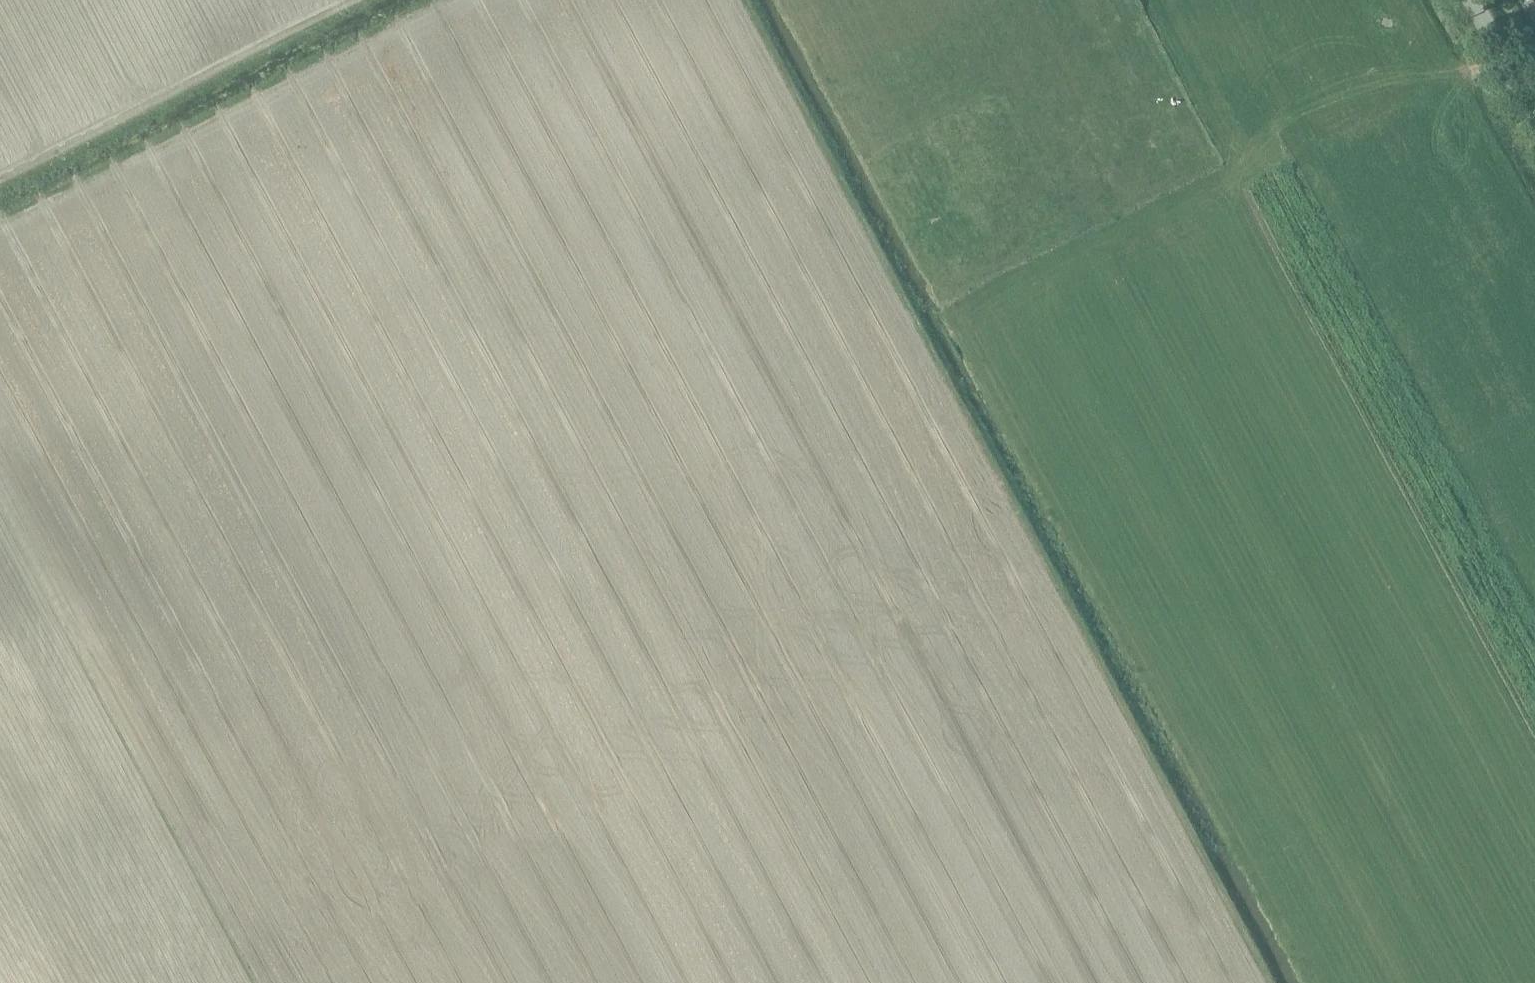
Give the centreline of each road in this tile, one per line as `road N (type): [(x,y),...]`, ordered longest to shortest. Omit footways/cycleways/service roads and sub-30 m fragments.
road 1 (tertiary): [(1534,118),(1473,0)]

